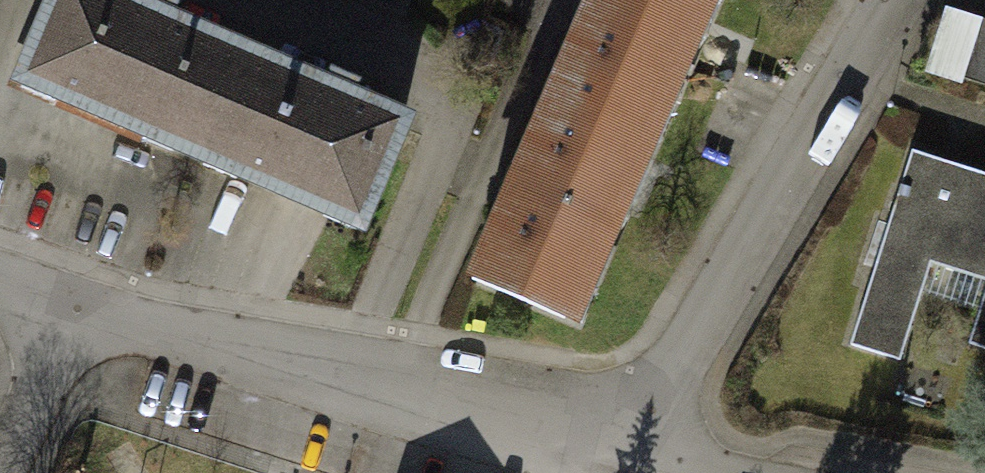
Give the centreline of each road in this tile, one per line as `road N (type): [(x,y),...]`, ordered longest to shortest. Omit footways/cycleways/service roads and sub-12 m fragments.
road 1 (residential): [(68,298),(351,390),(625,451)]
road 2 (residential): [(893,0),(625,451)]
road 3 (residential): [(0,447),(68,298)]

